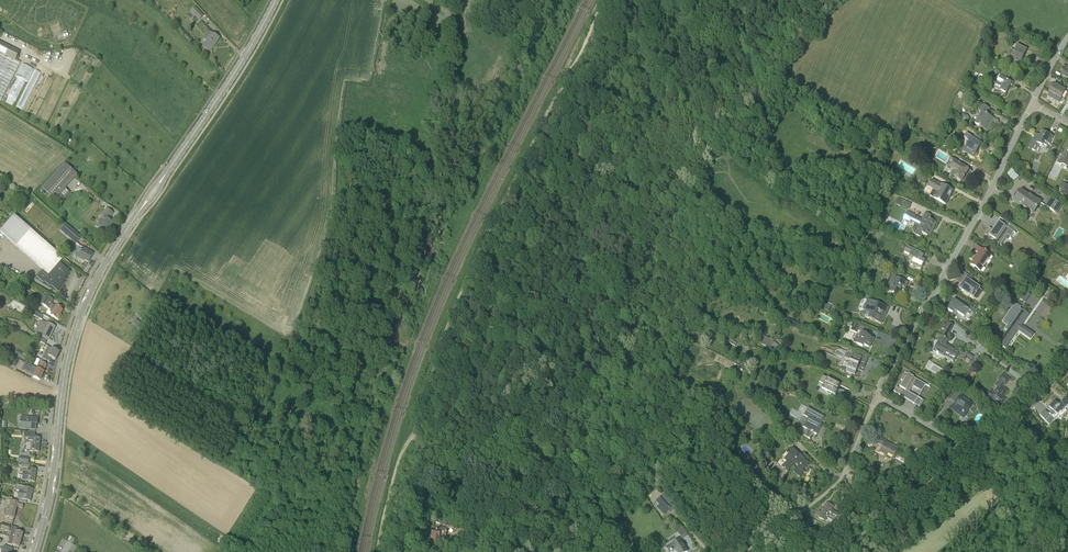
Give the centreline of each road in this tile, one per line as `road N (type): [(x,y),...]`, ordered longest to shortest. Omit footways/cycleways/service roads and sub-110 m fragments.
road 1 (secondary): [(35,551),(68,356),(94,284),(275,0)]
road 2 (residential): [(879,397),(1032,104)]
road 3 (residential): [(879,397),(832,489),(741,551)]
road 4 (residential): [(833,551),(969,450)]

